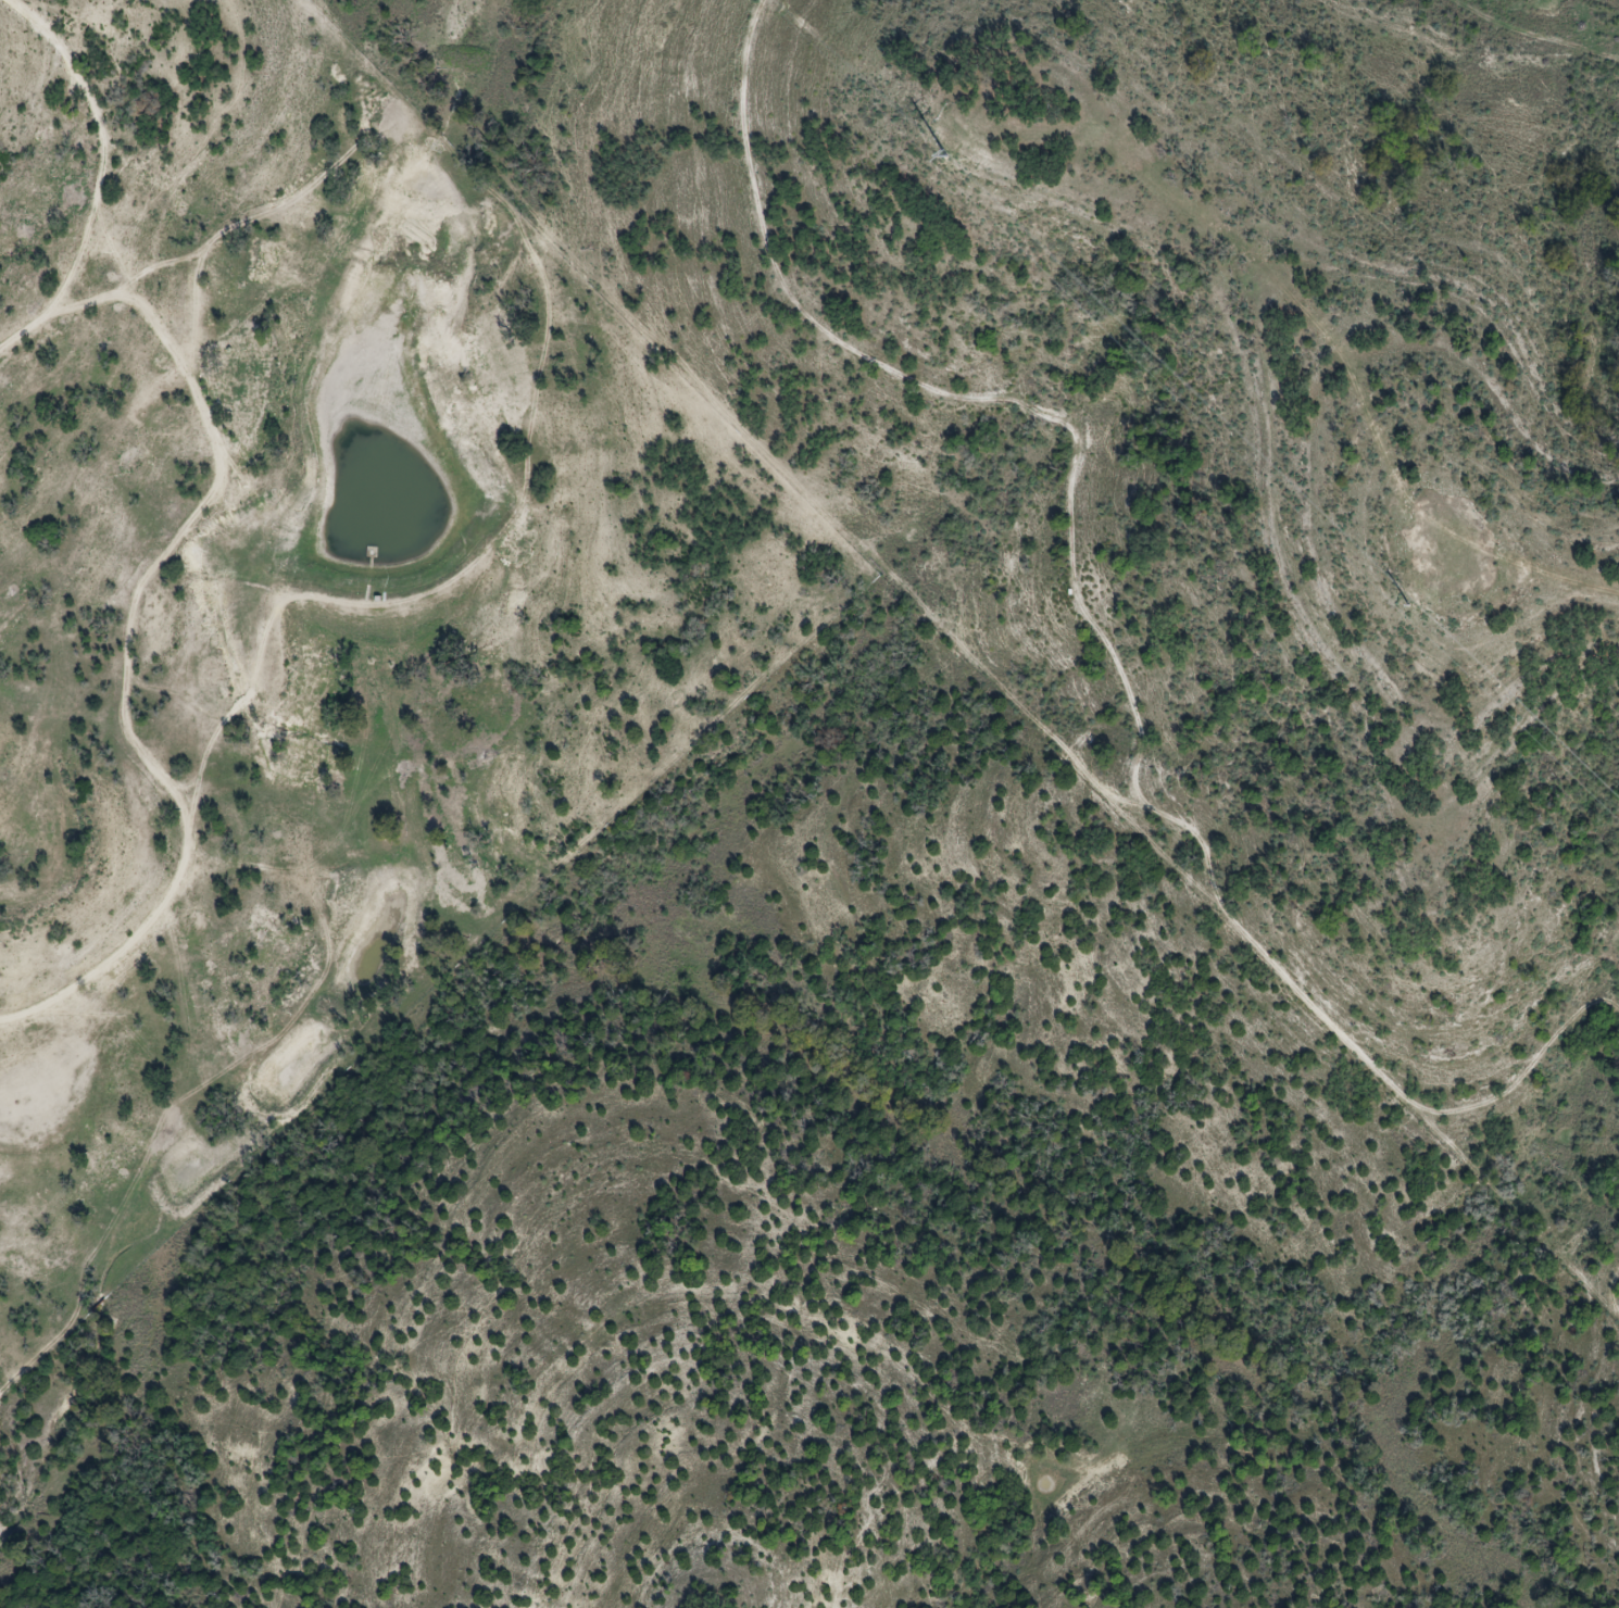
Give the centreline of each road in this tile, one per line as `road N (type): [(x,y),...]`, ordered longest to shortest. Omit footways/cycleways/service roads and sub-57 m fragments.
road 1 (residential): [(0,1025),(84,998),(153,943),(198,852),(131,713),(151,596),(227,486),(218,425),(165,297),(112,307),(0,362)]

